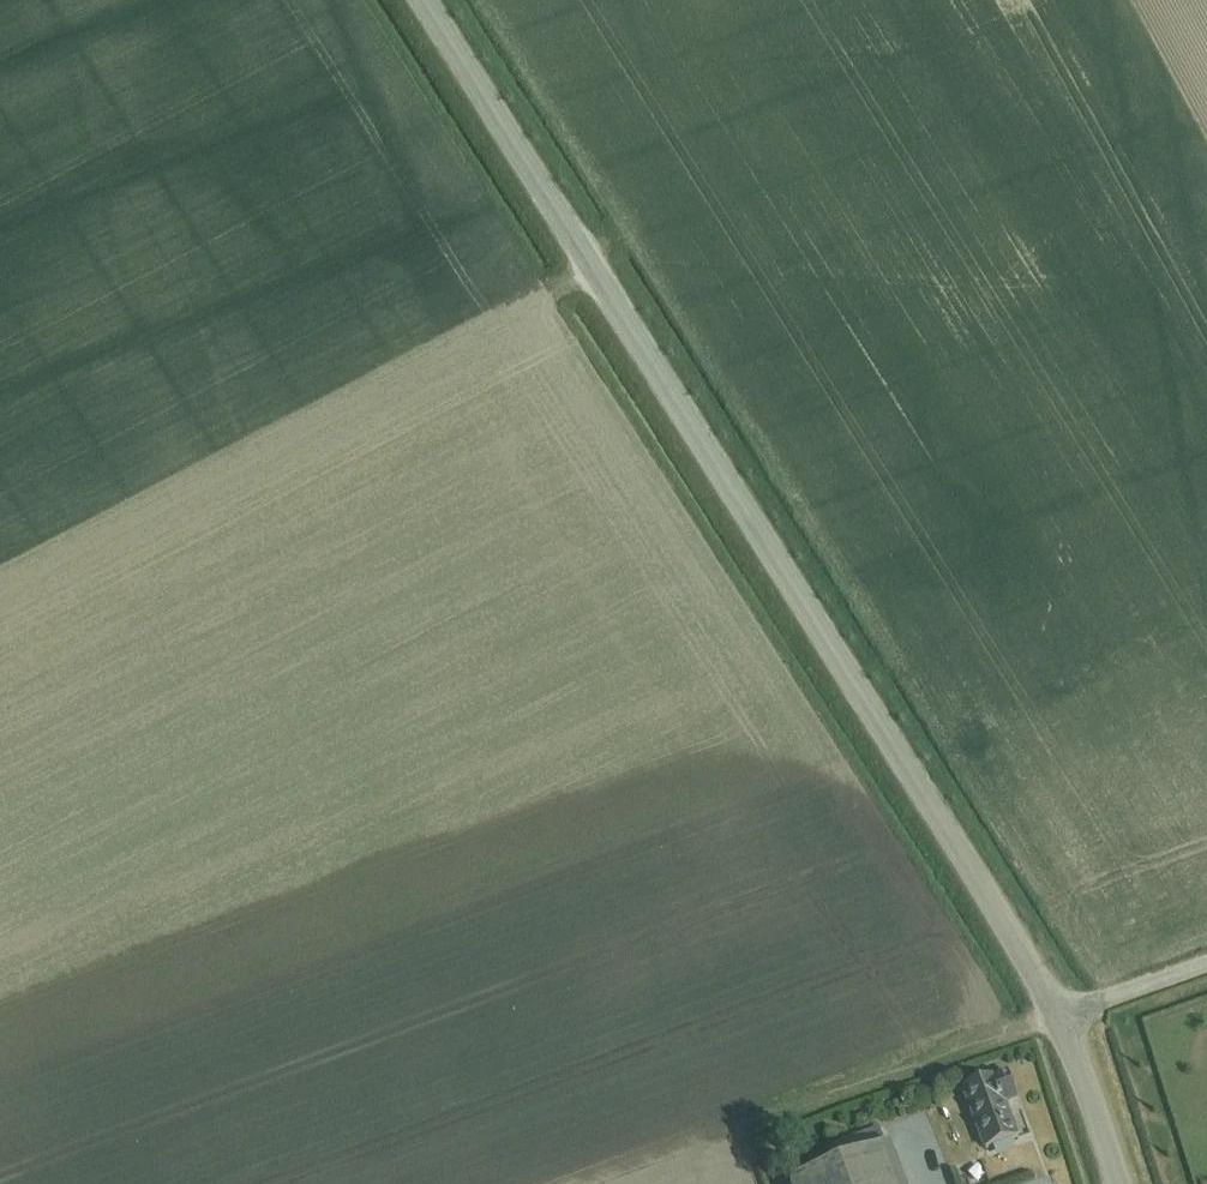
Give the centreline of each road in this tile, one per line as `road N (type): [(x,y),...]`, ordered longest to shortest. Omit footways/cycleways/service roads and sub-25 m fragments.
road 1 (residential): [(1060,1015),(422,0)]
road 2 (residential): [(1114,1183),(1060,1015)]
road 3 (residential): [(1060,1015),(1206,963)]

